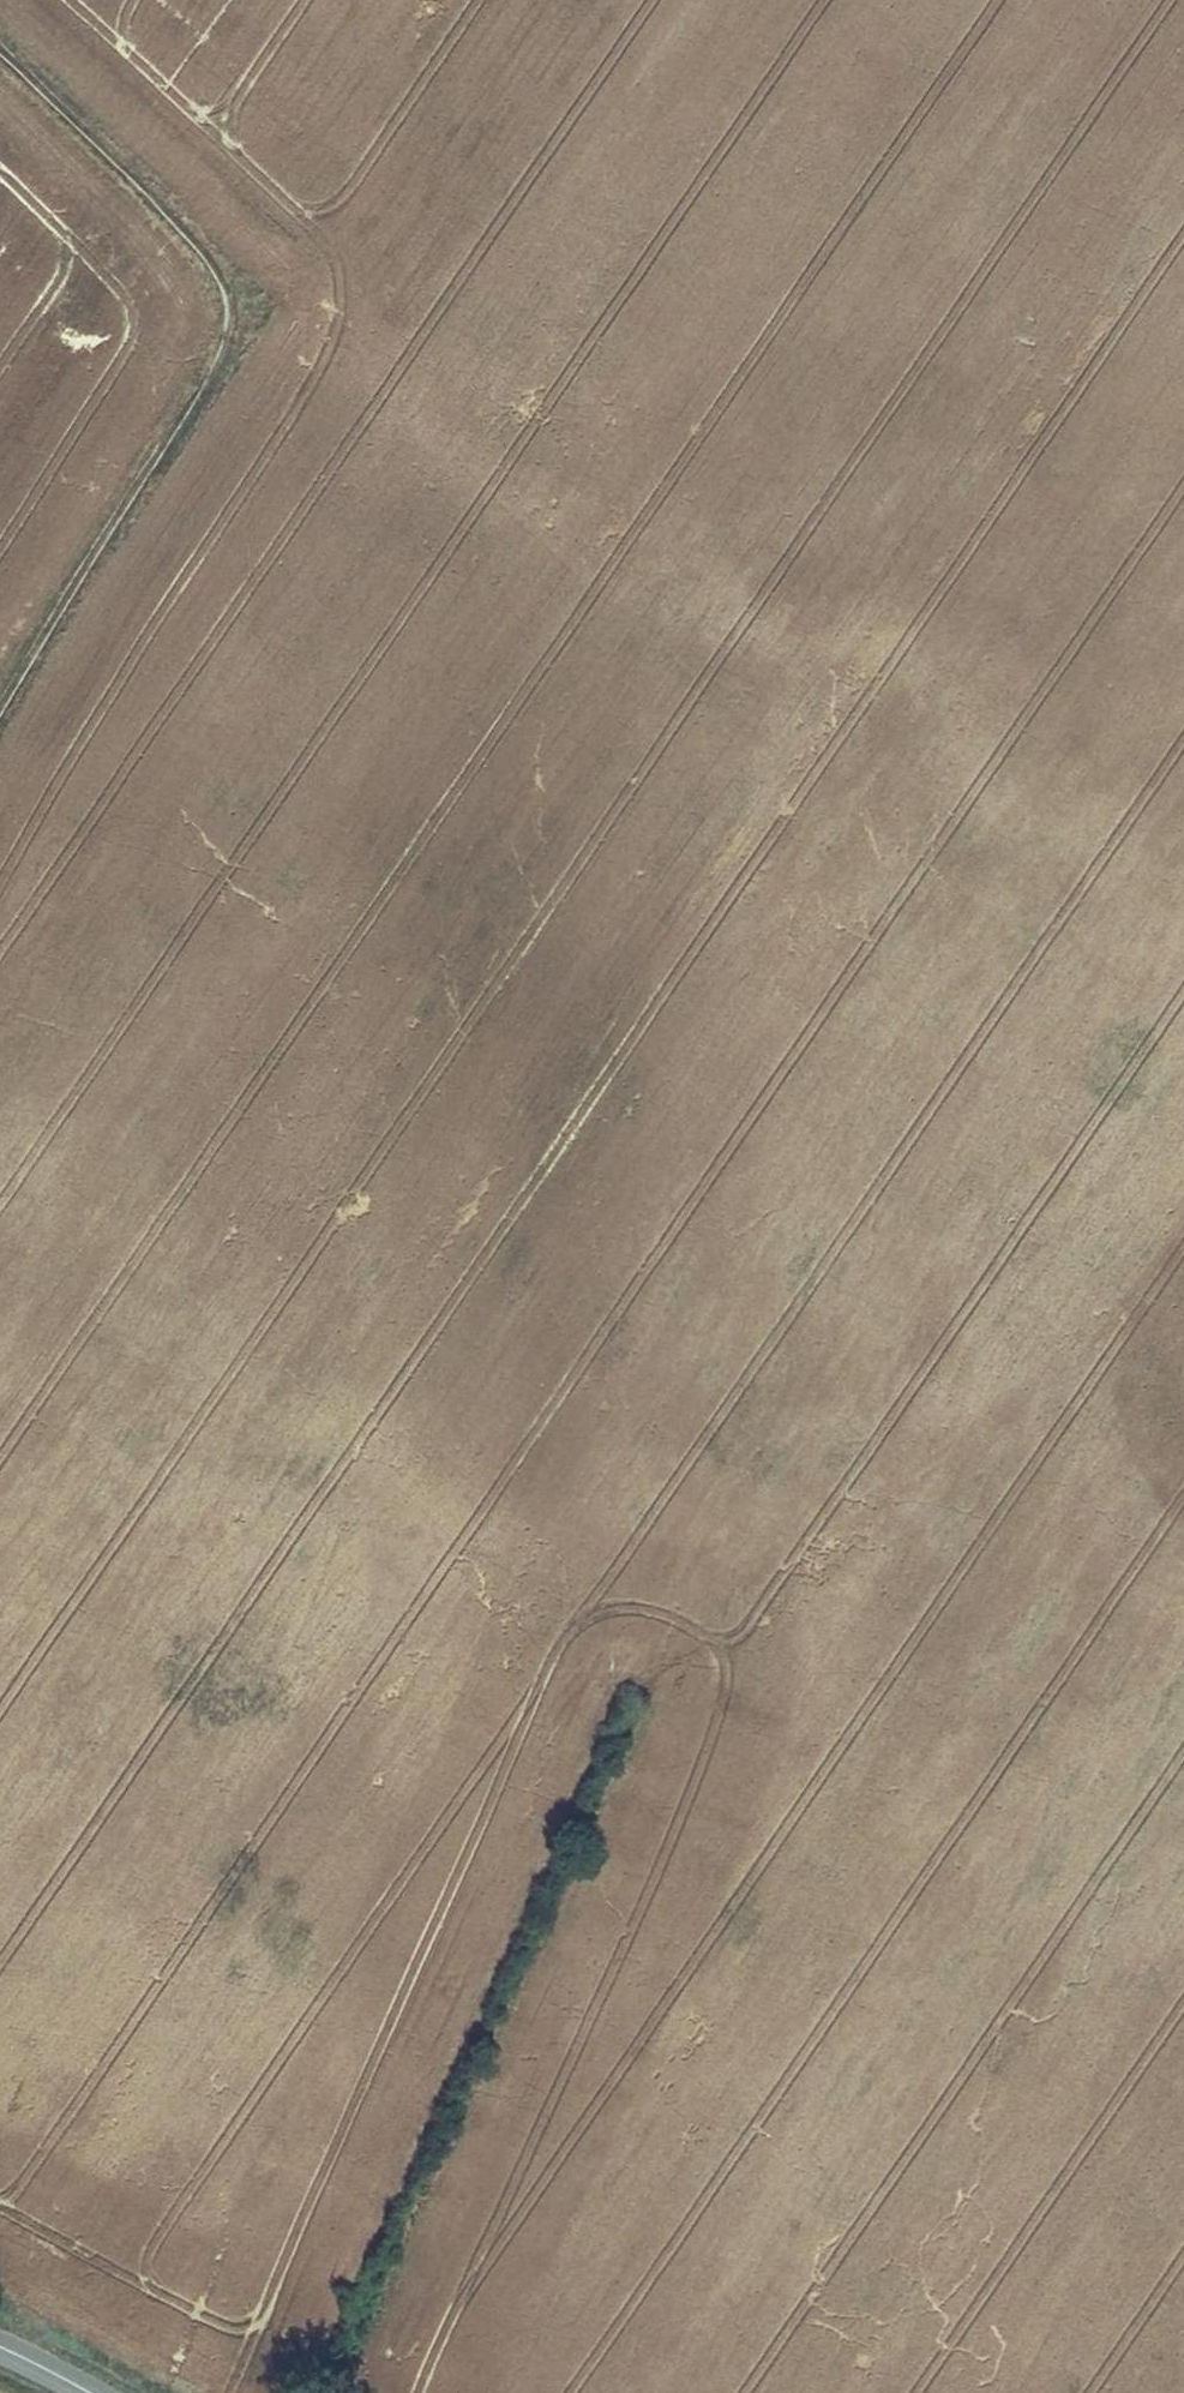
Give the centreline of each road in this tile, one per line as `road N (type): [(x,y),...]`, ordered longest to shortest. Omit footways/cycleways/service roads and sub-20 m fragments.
road 1 (track): [(0,721),(227,347),(232,316),(225,283),(202,255),(0,56)]

